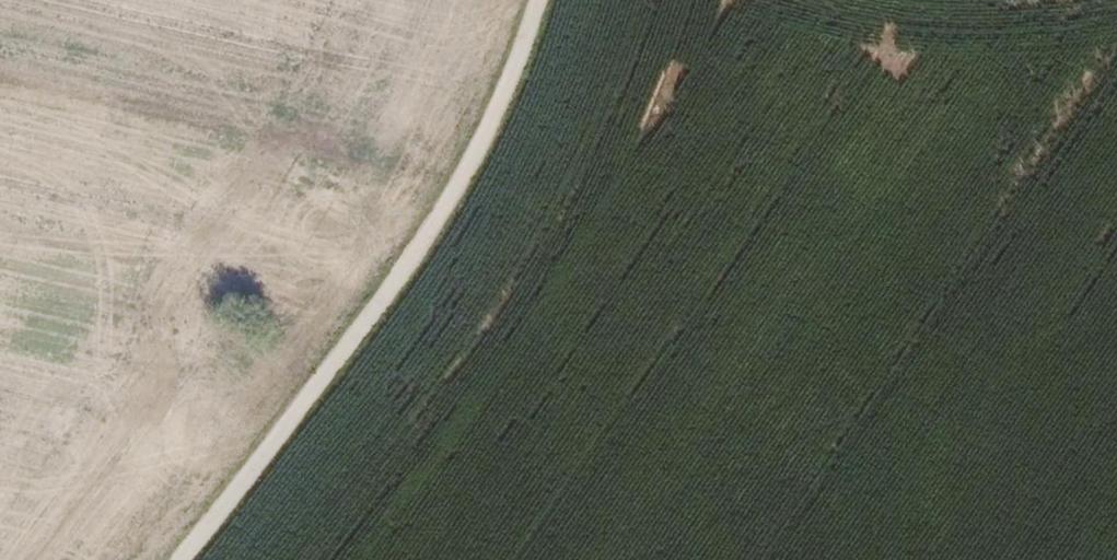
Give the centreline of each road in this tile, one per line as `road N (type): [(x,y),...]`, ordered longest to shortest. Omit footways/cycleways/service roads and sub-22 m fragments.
road 1 (track): [(181,559),(309,395),(435,194),(525,0)]

